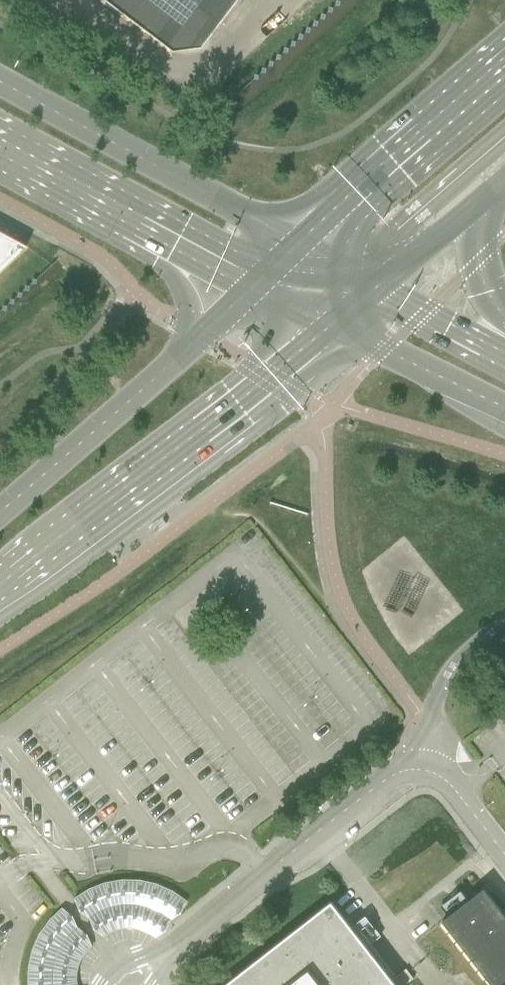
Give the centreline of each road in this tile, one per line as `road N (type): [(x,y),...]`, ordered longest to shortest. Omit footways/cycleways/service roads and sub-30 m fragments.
road 1 (secondary): [(0,594),(334,328)]
road 2 (secondary): [(305,249),(0,85)]
road 3 (unclassified): [(165,958),(386,780),(423,771)]
road 4 (secondary): [(504,78),(305,249)]
road 5 (secondary): [(169,366),(0,510)]
road 6 (secondary): [(82,190),(121,242),(161,264),(178,286),(184,321),(169,366)]
road 7 (secondary): [(82,190),(262,287)]
road 8 (secondary): [(334,328),(504,409)]
road 9 (secondary): [(504,355),(377,290)]
road 10 (secondary): [(377,290),(484,198)]
road 11 (secondary): [(504,322),(478,262),(484,198)]
road 12 (secondary): [(262,287),(169,366)]
road 13 (unclassified): [(504,857),(442,778),(423,771)]

